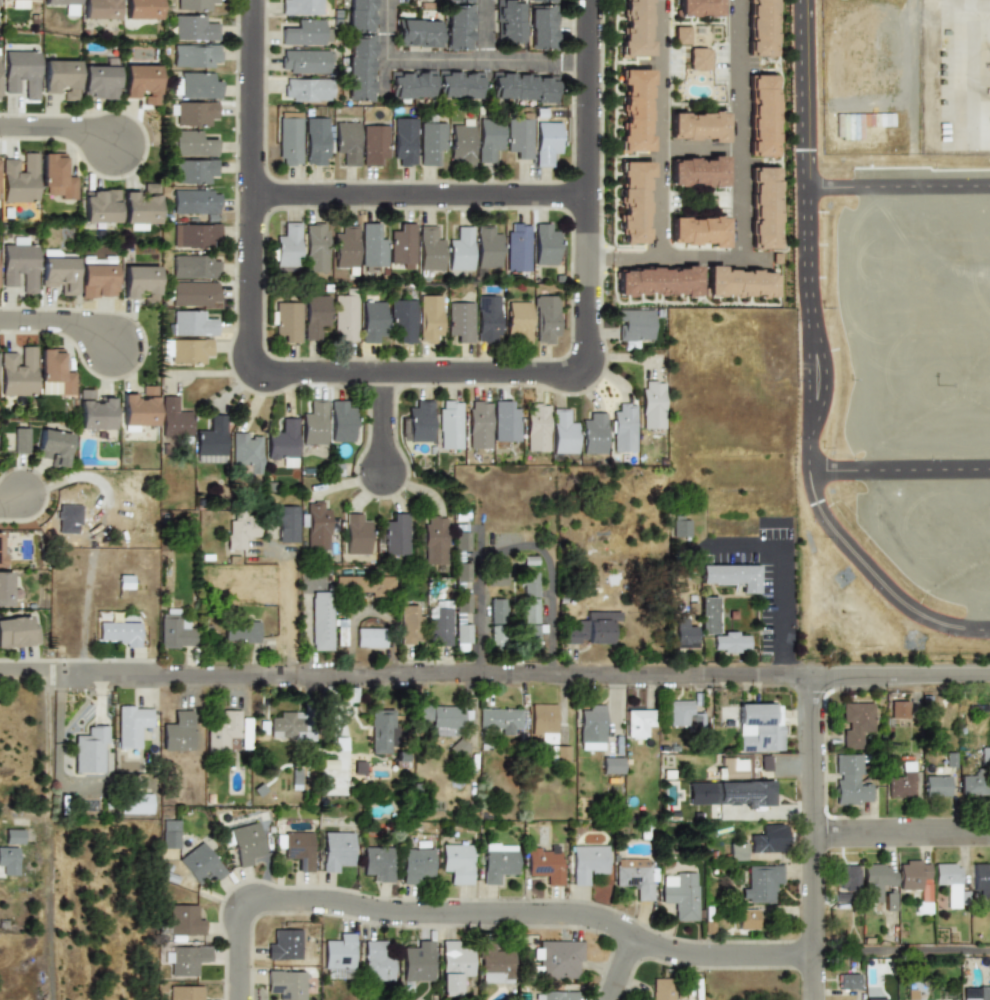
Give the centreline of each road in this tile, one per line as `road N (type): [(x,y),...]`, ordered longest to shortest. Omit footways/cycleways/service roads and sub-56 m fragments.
road 1 (residential): [(989,675),(64,677)]
road 2 (residential): [(241,999),(246,906),(284,901),(401,913),(567,914),(683,954),(815,955)]
road 3 (residential): [(255,0),(257,369)]
road 4 (residential): [(590,0),(584,368)]
road 5 (residential): [(588,196),(254,195)]
road 6 (residential): [(584,368),(257,369)]
road 7 (residential): [(815,999),(814,676)]
road 8 (residential): [(989,832),(814,834)]
road 9 (residential): [(115,346),(81,325),(0,320)]

